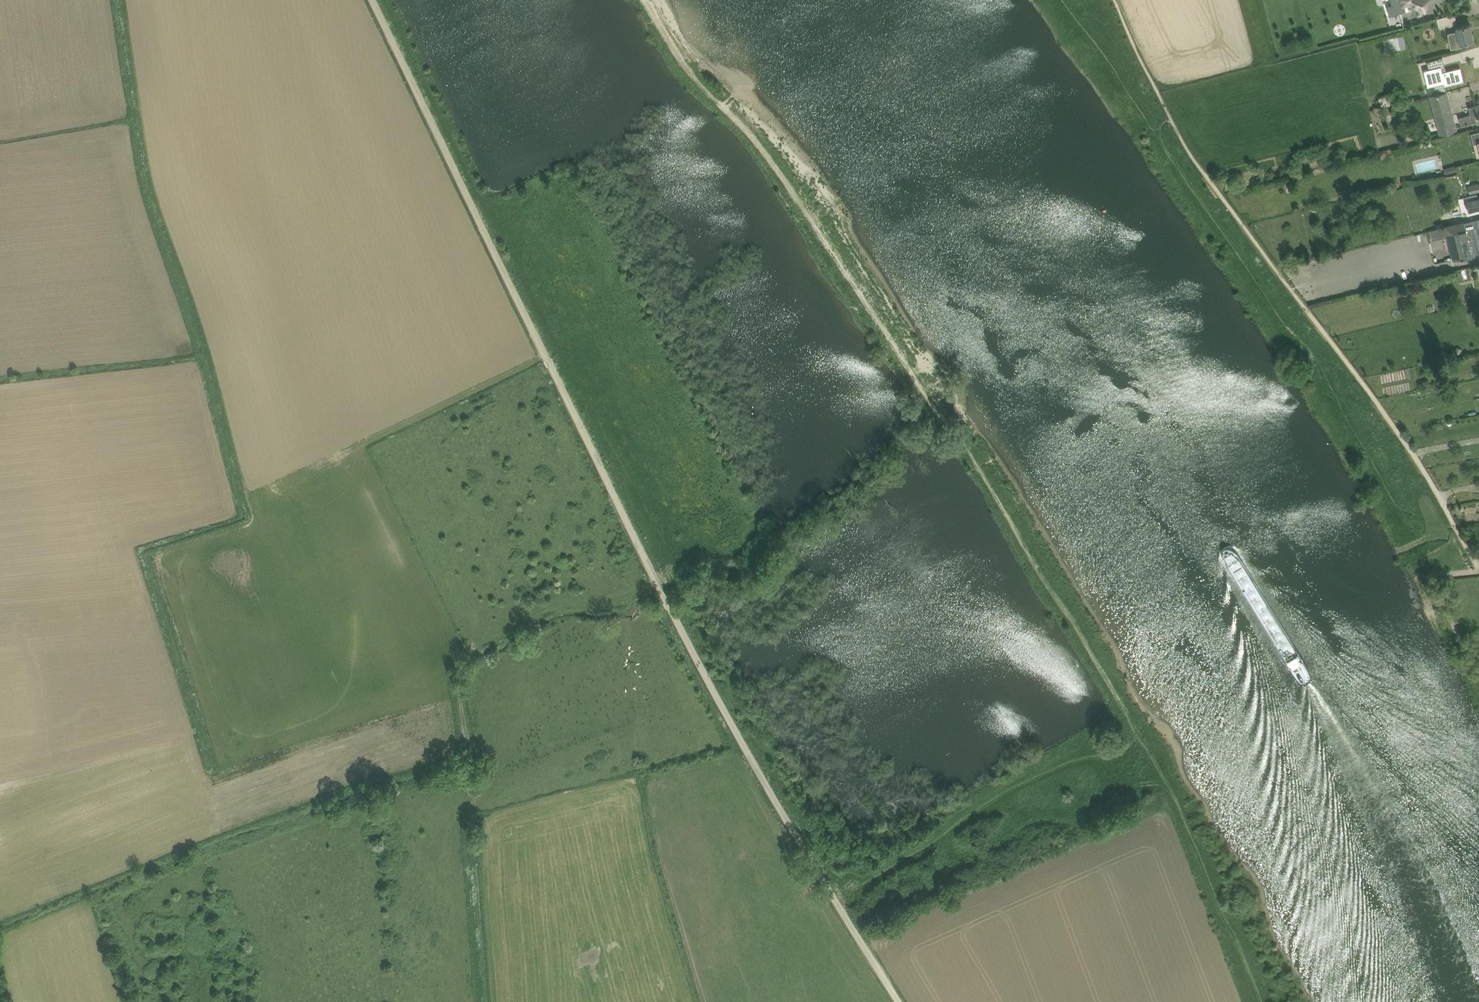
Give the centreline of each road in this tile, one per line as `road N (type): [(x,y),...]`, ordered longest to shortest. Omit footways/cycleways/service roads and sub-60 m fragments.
road 1 (unclassified): [(899,1001),(807,856),(652,573),(373,0)]

